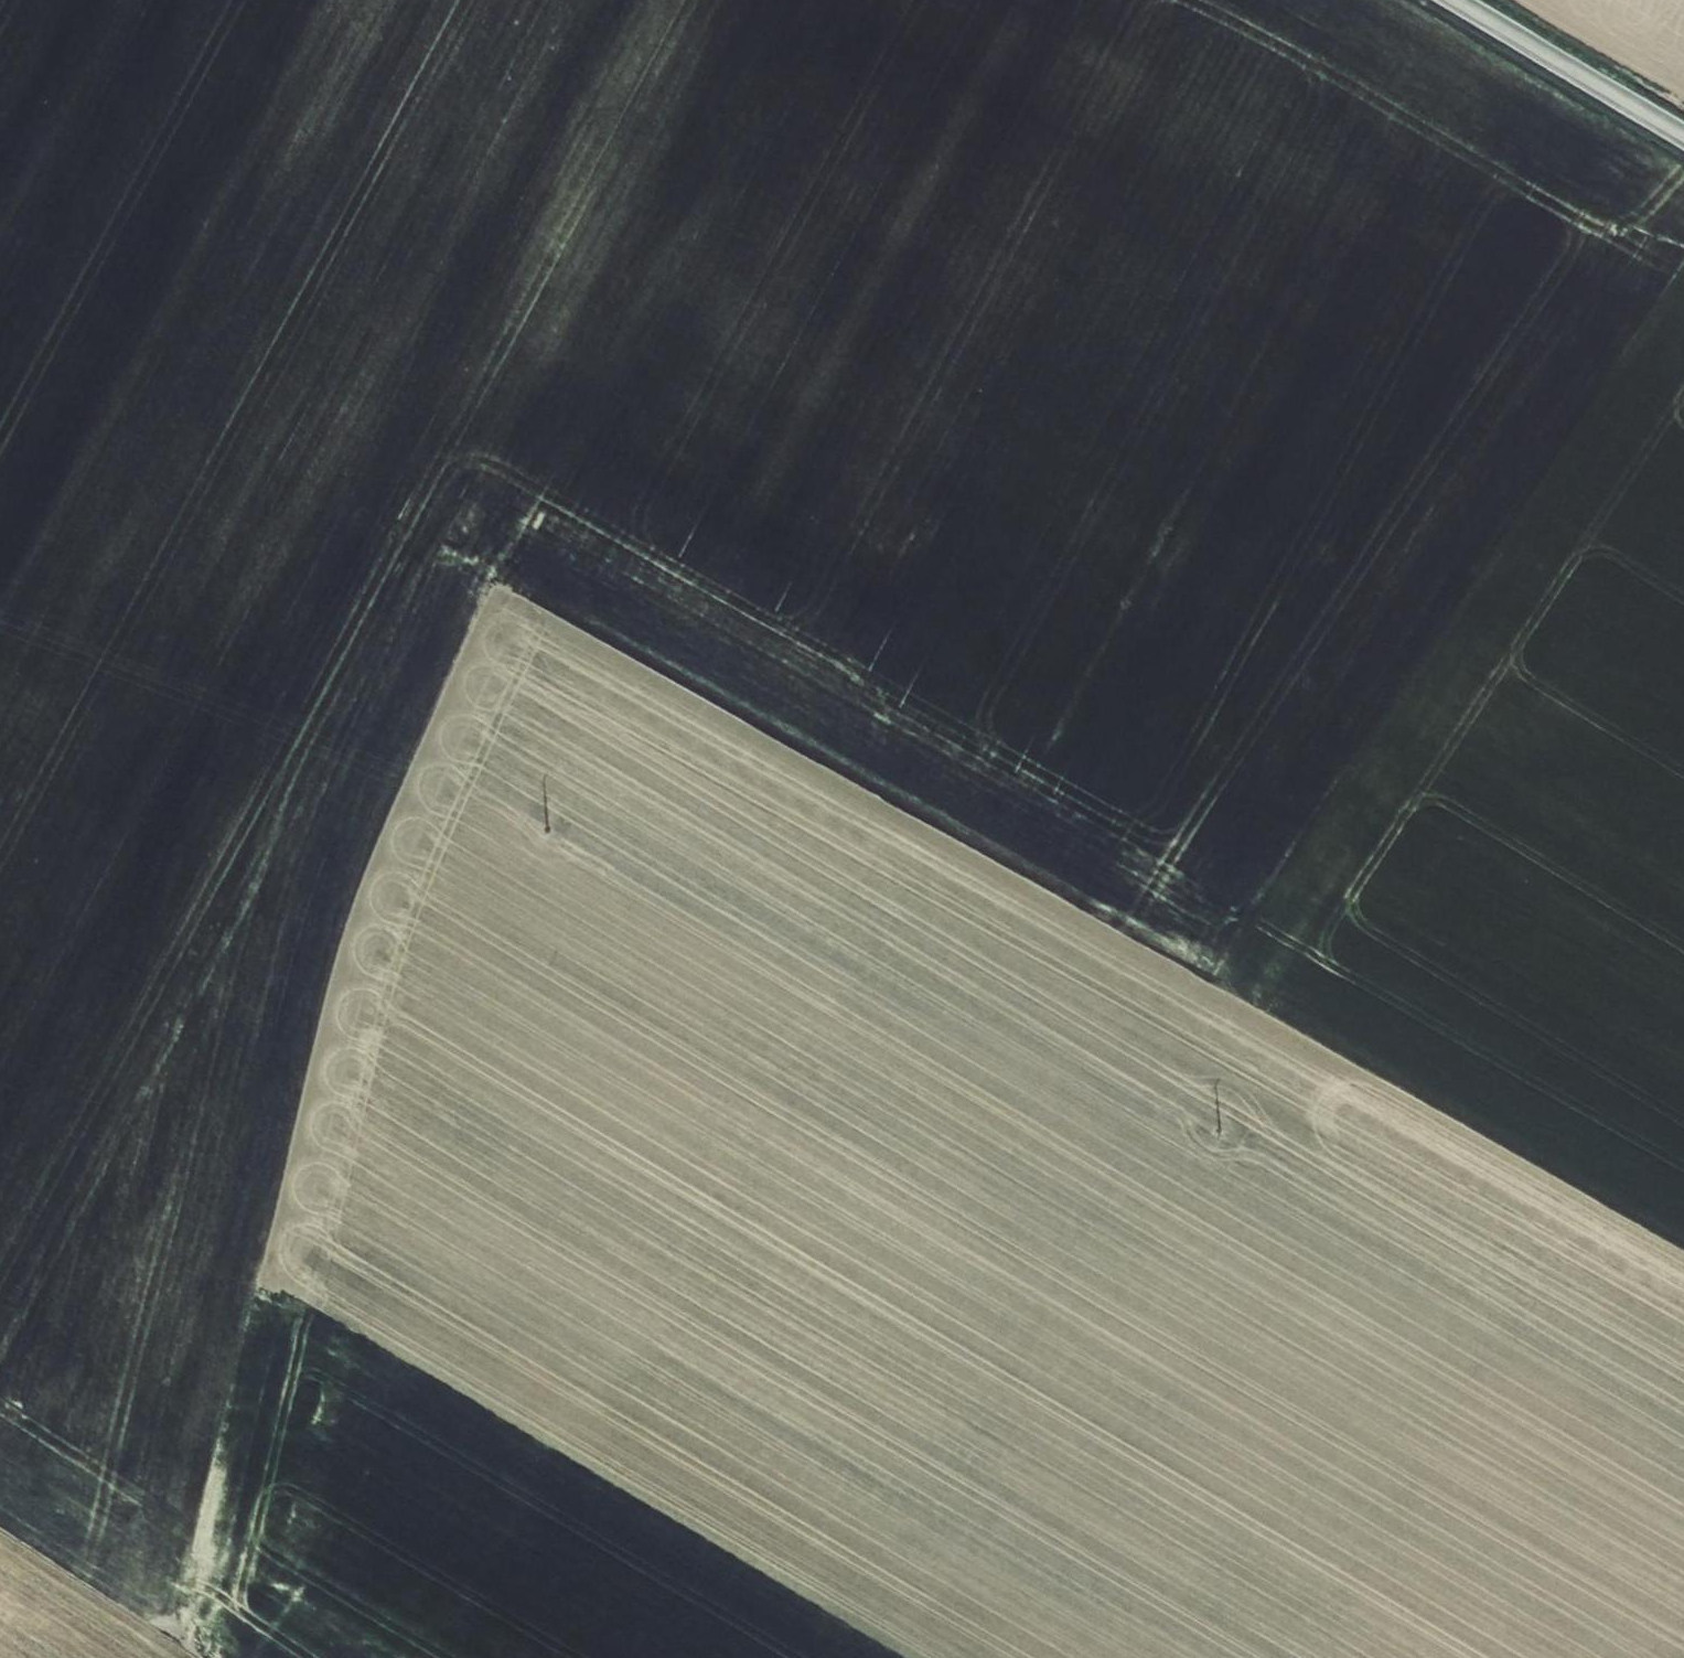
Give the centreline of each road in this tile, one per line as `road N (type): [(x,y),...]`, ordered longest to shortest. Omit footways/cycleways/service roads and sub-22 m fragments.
road 1 (tertiary): [(1457,0),(1683,135)]

